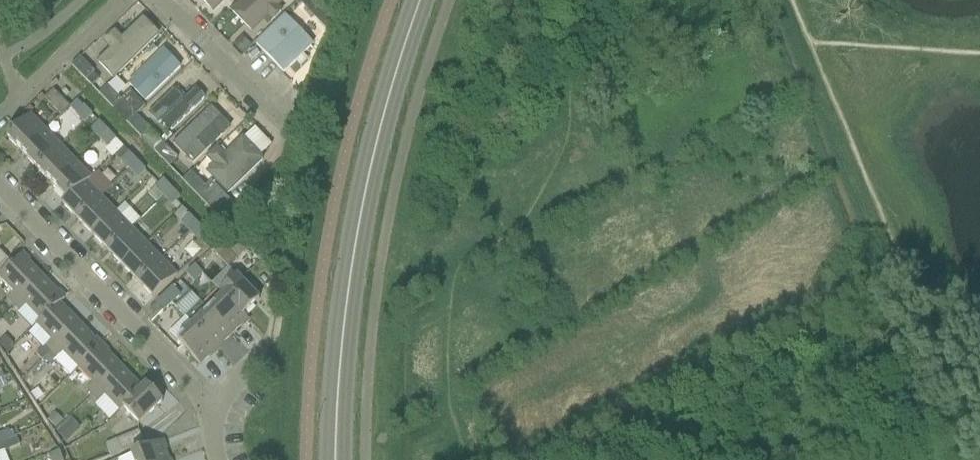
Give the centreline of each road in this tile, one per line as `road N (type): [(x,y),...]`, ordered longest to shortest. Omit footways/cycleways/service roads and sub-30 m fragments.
road 1 (secondary): [(334,459),(355,244),(382,114),(420,0)]
road 2 (residential): [(0,196),(183,375),(203,410)]
road 3 (residential): [(0,118),(120,0)]
road 4 (residential): [(164,0),(257,89)]

